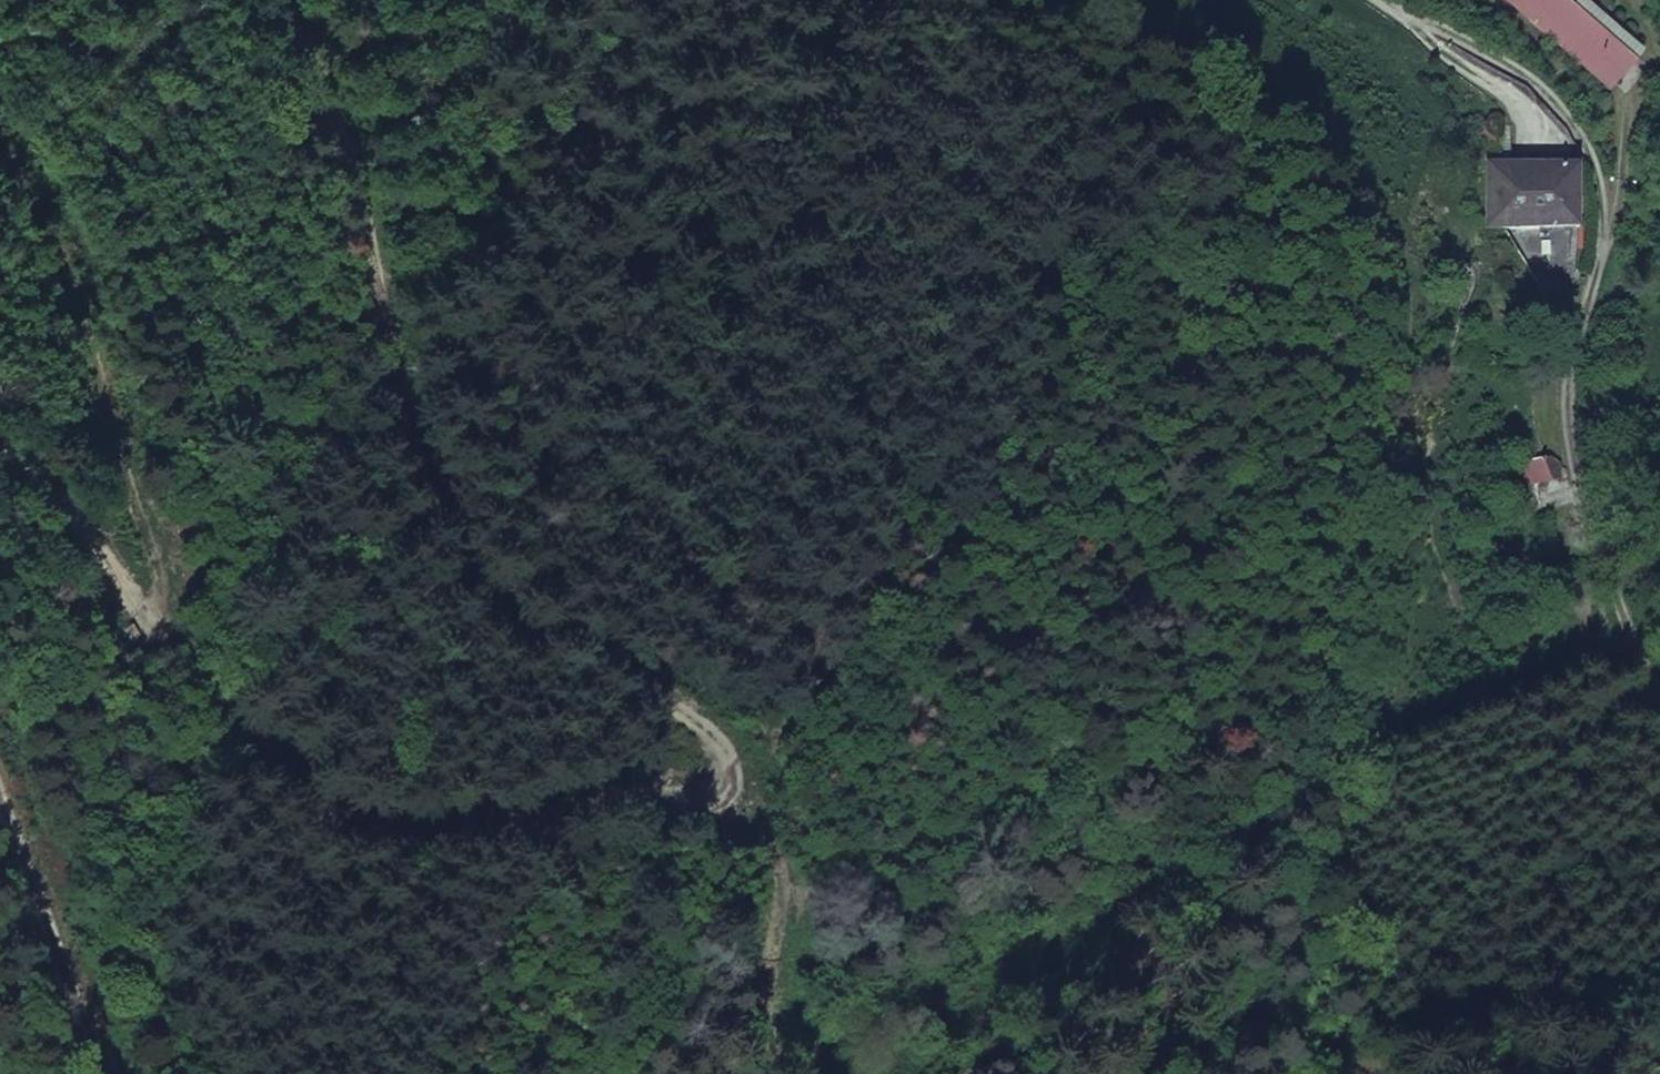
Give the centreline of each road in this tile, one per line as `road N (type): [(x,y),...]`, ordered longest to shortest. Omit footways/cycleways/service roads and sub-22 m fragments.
road 1 (unclassified): [(1659,684),(1636,649),(1572,444),(1568,381),(1603,218),(1583,141),(1539,86),(1379,0)]
road 2 (track): [(0,731),(163,1073)]

